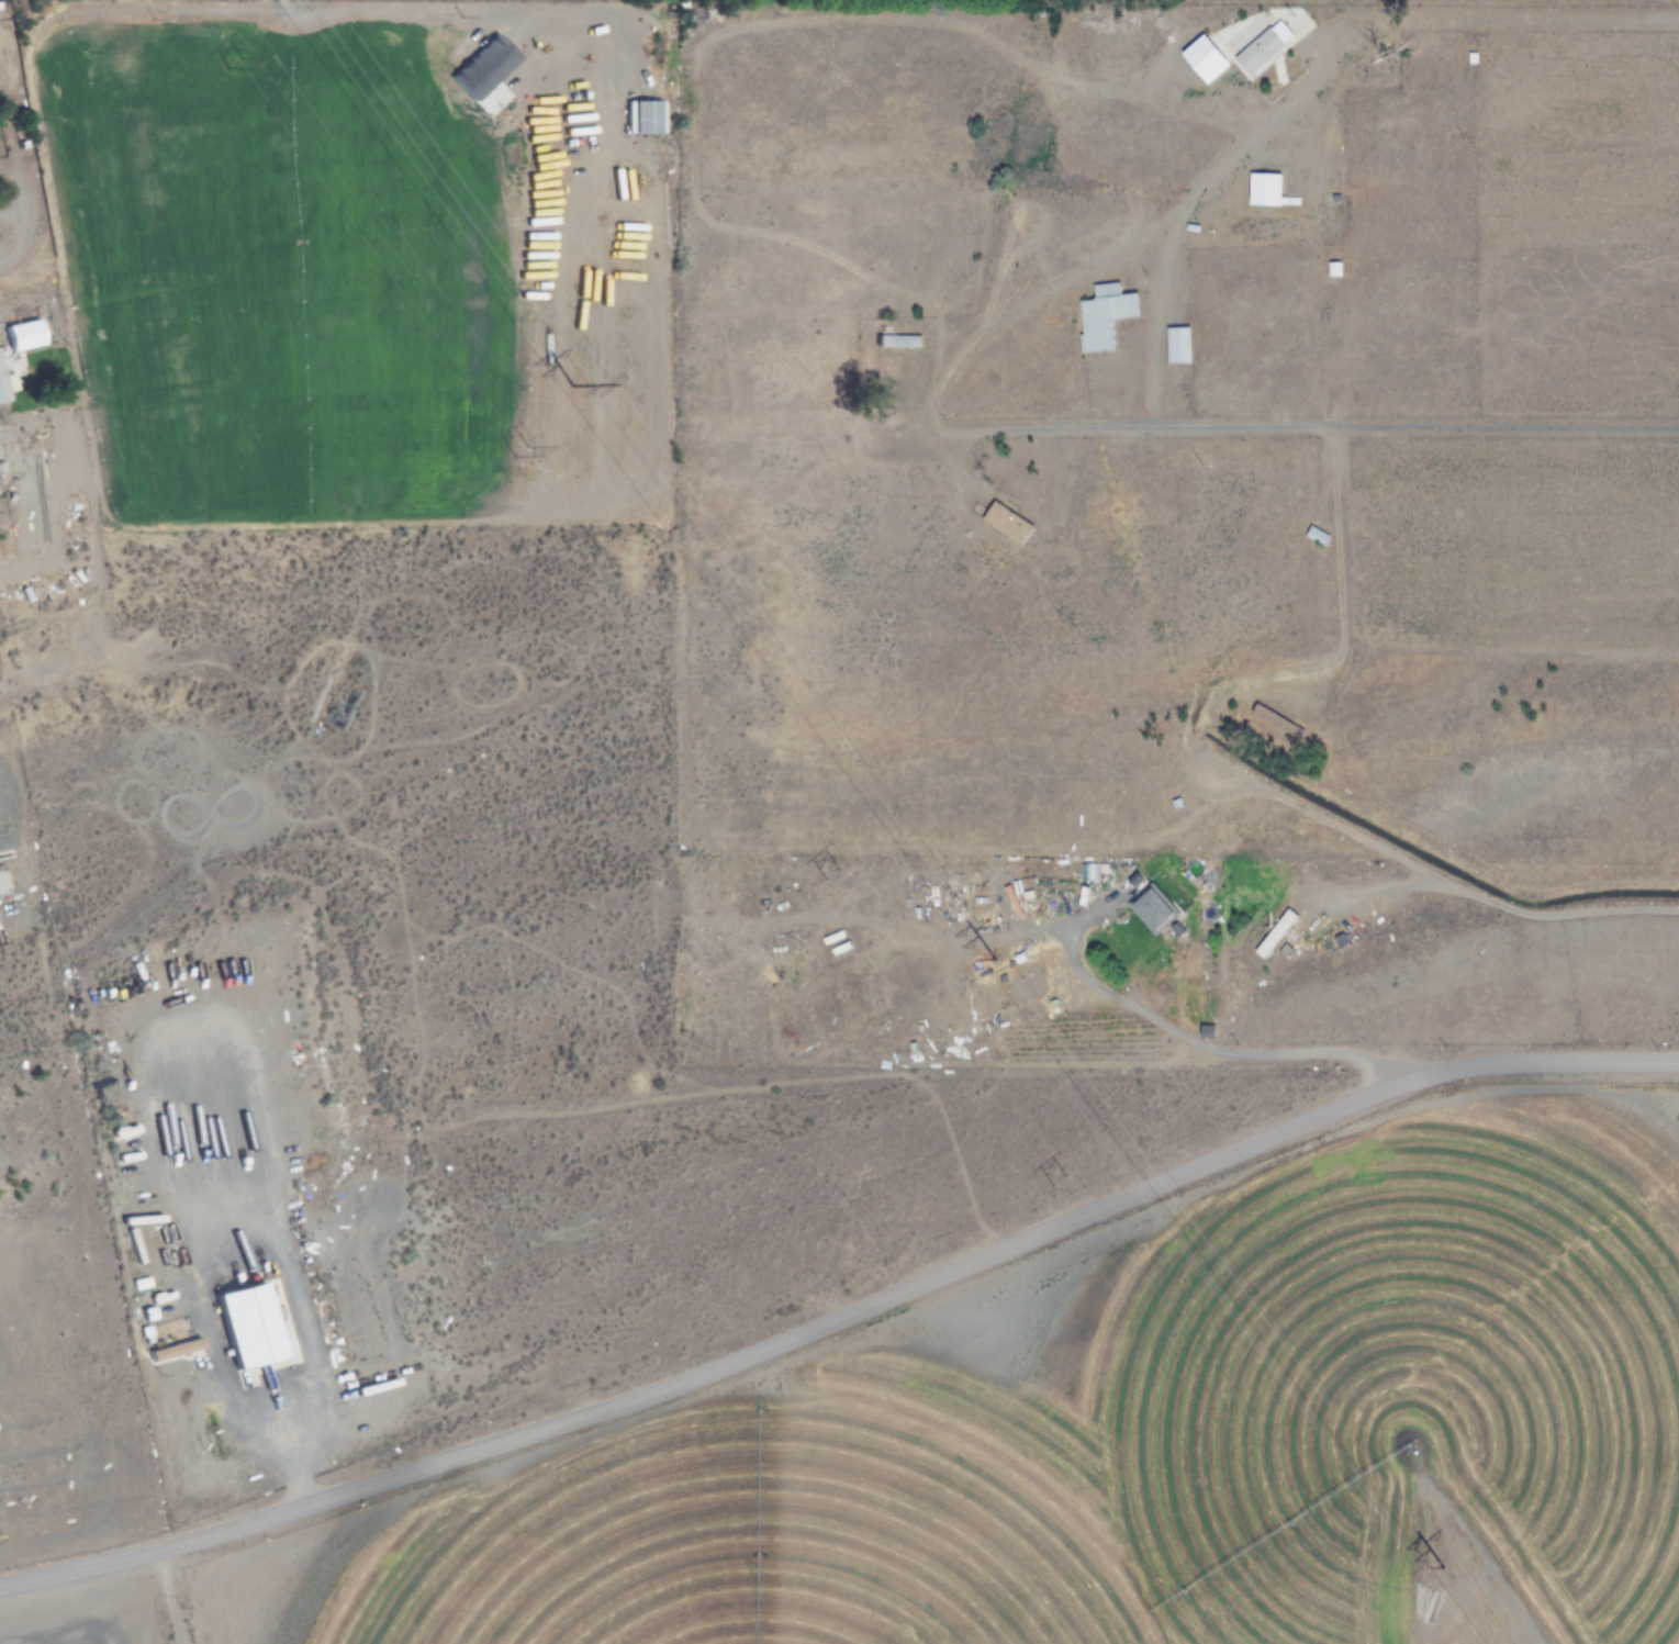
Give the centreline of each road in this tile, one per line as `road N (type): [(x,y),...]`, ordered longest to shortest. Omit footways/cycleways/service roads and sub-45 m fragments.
road 1 (residential): [(0,1586),(175,1546),(747,1360),(1404,1084),(1505,1062),(1678,1063)]
road 2 (residential): [(1678,419),(1107,427)]

